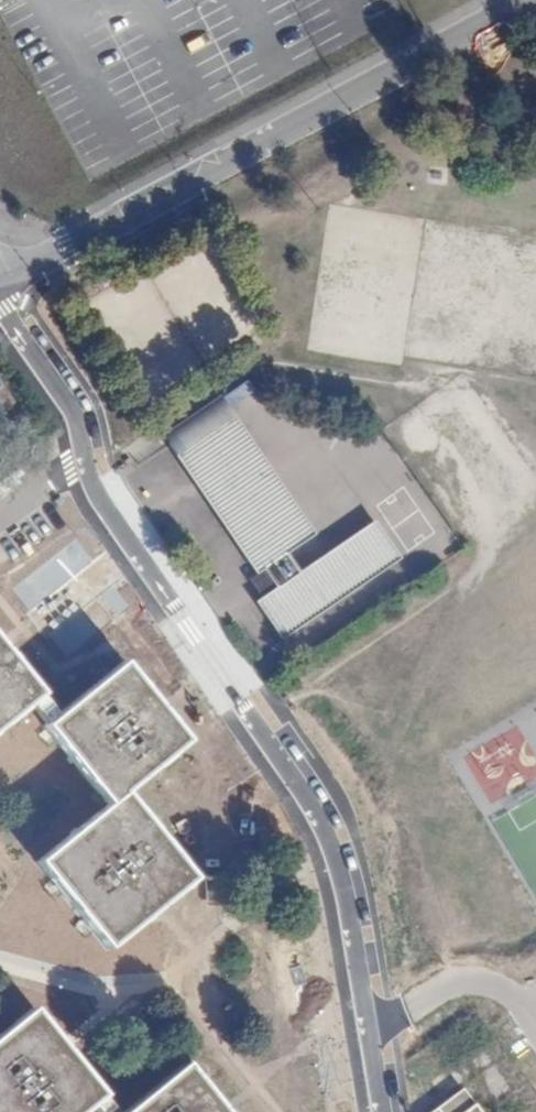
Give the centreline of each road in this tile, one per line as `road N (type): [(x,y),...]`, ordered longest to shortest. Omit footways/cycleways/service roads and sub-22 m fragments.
road 1 (residential): [(382,1111),(339,861),(302,789),(98,504),(87,460)]
road 2 (residential): [(534,0),(66,243),(0,268)]
road 3 (residential): [(87,460),(76,412),(0,299)]

